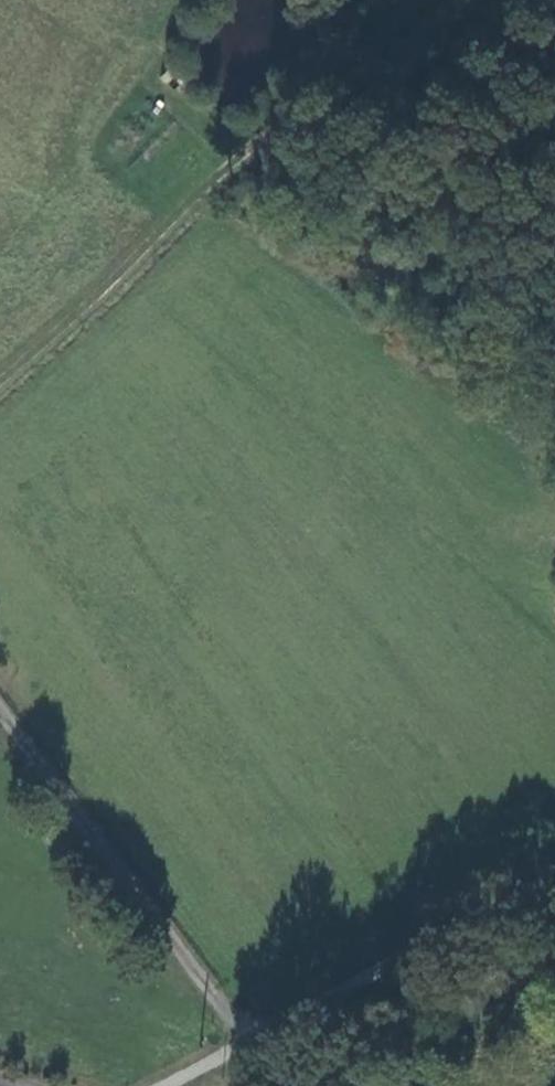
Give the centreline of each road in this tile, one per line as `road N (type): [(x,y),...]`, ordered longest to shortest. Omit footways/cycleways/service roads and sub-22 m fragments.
road 1 (unclassified): [(554,868),(254,1037),(195,972),(0,708)]
road 2 (track): [(0,382),(96,300),(197,196)]

